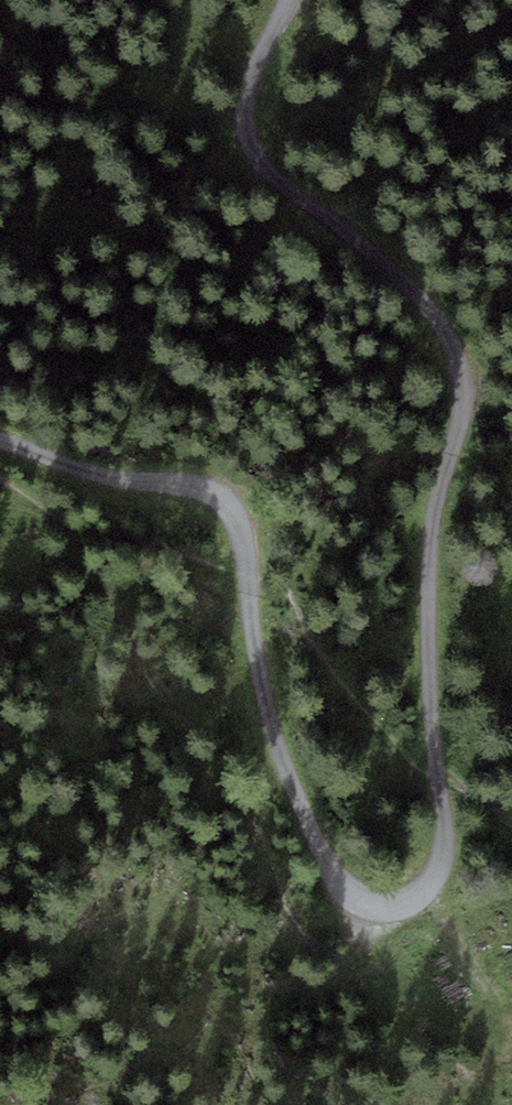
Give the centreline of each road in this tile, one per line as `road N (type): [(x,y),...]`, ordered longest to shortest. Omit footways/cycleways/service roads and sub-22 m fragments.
road 1 (track): [(295,0),(255,69),(248,105),(265,162),(432,306),(465,369),(468,396),(432,552),(430,645),(447,836),(428,892),(391,909),(368,902),(344,885),(325,848),(276,739),(245,522),(232,498),(199,483),(74,465),(0,434)]
road 2 (track): [(428,892),(511,1021)]

